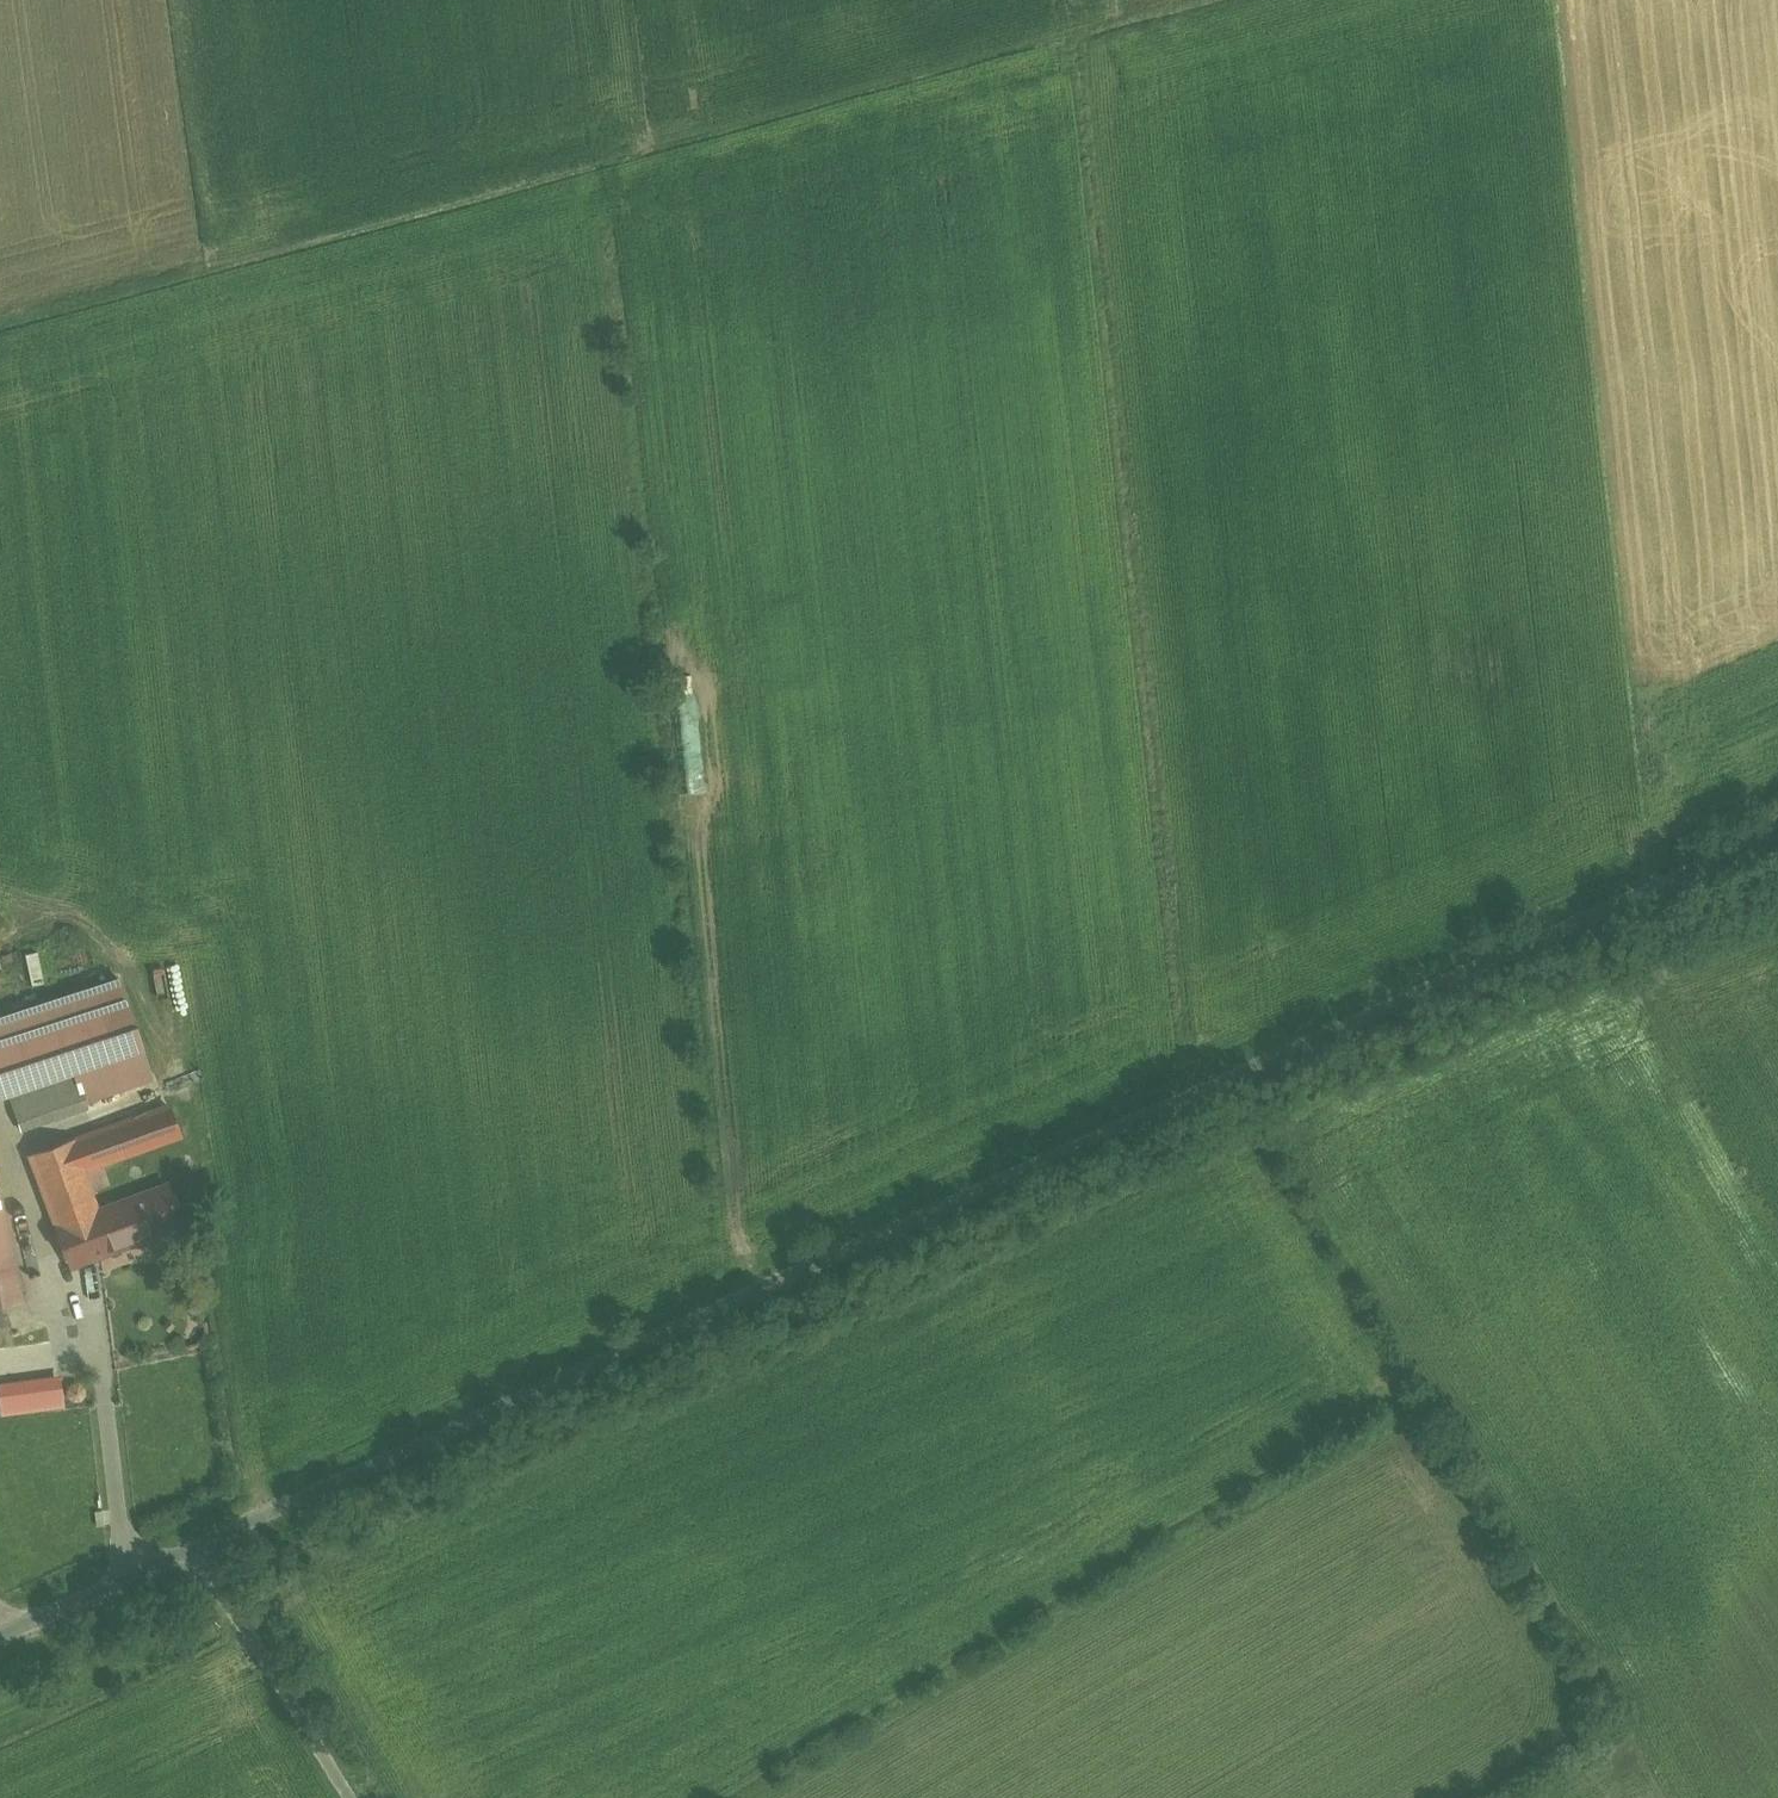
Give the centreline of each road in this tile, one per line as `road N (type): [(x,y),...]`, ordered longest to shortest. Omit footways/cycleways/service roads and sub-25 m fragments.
road 1 (unclassified): [(196,1555),(1777,831)]
road 2 (unclassified): [(351,1797),(196,1555)]
road 3 (unclassified): [(0,1640),(196,1555)]

